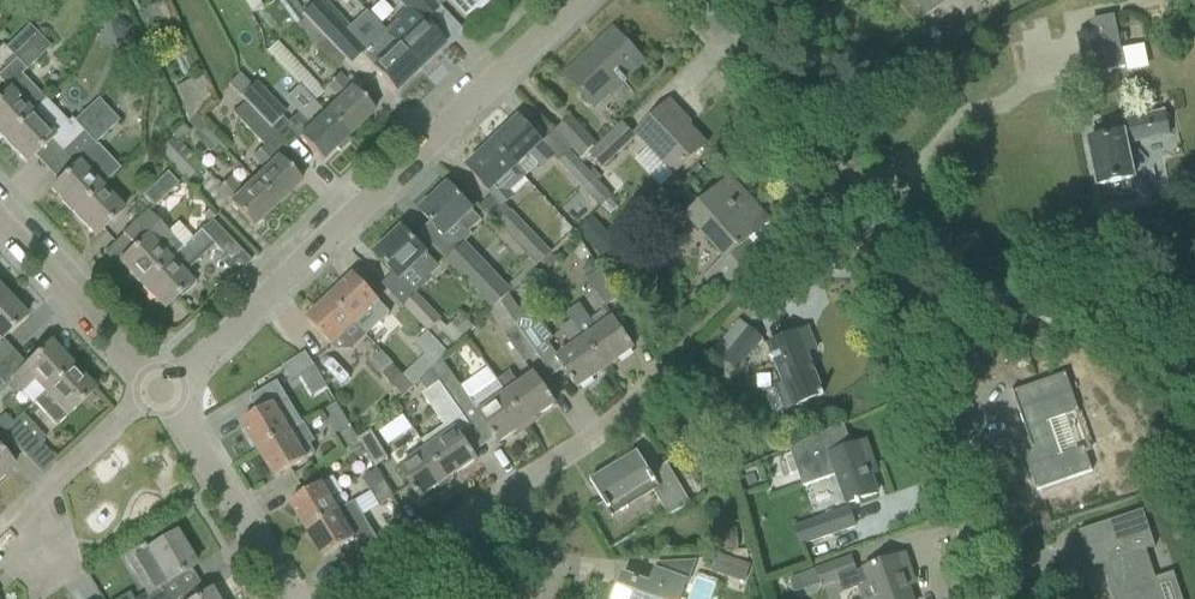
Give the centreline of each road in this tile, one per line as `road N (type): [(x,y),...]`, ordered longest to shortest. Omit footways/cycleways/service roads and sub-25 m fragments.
road 1 (tertiary): [(987,598),(864,232),(792,119),(699,0)]
road 2 (residential): [(161,390),(572,0)]
road 3 (residential): [(333,598),(616,419),(655,383),(663,364)]
road 4 (residential): [(294,598),(161,390)]
road 5 (residential): [(161,390),(0,225)]
road 6 (residential): [(36,532),(57,475),(161,390)]

